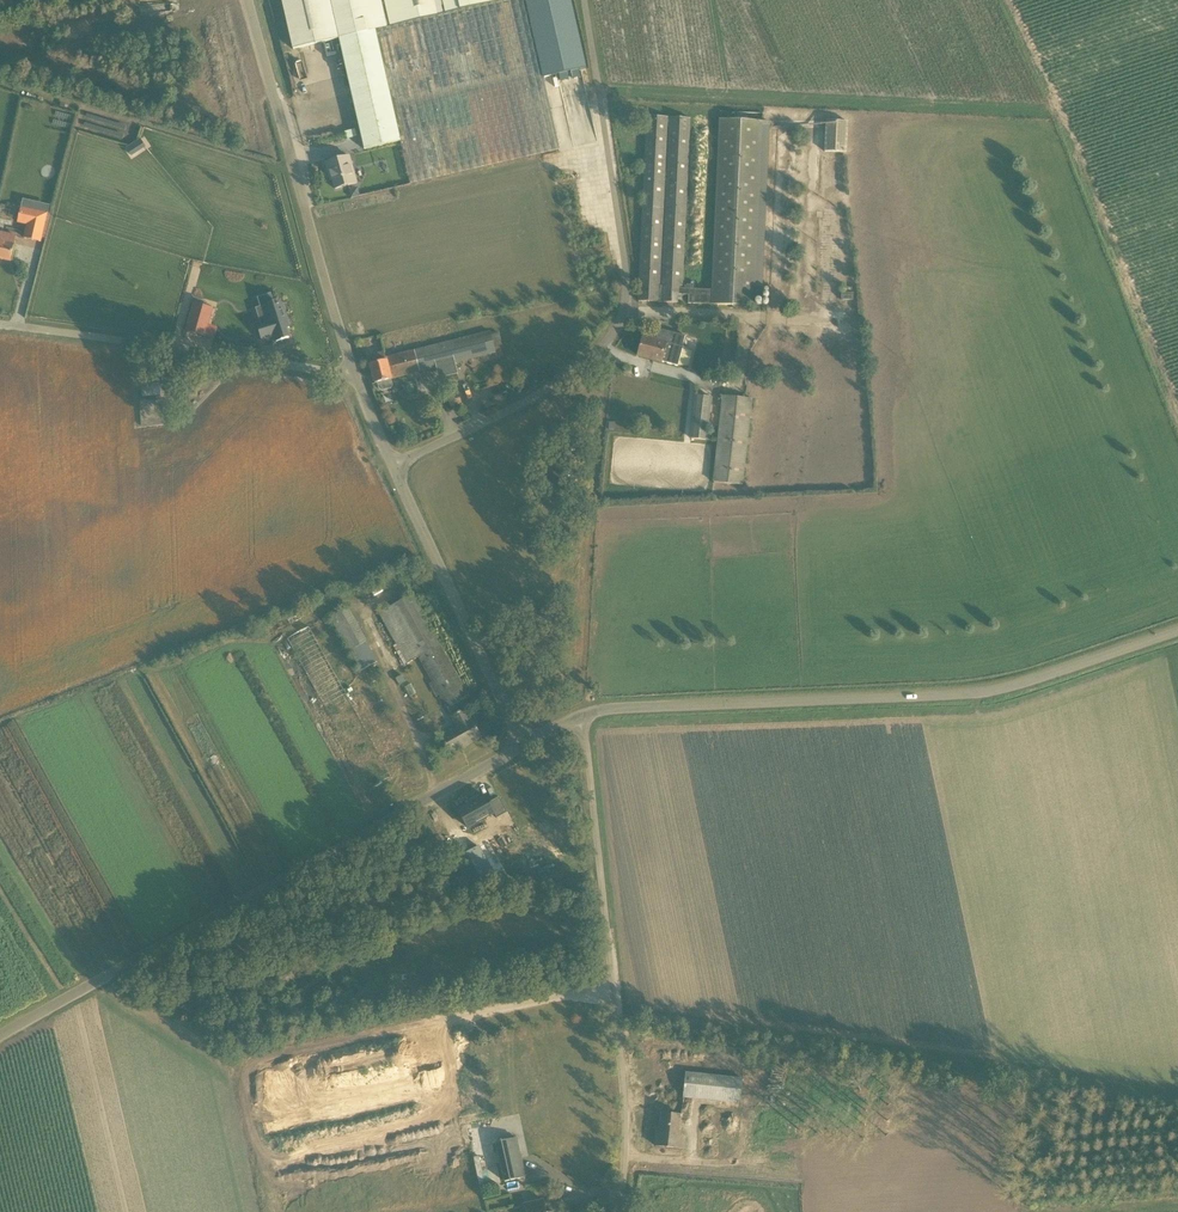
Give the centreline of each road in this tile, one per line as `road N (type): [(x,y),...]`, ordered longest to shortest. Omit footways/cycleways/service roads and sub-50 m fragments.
road 1 (unclassified): [(580,716),(601,709),(978,699),(1177,639)]
road 2 (unclassified): [(394,475),(507,418),(620,332),(622,262),(581,0)]
road 3 (unclassified): [(0,1035),(521,745)]
road 4 (unclassified): [(623,1211),(620,1008),(580,716)]
road 5 (unclassified): [(352,376),(249,0)]
road 6 (unclassified): [(0,327),(352,376)]
road 7 (unclassified): [(521,745),(394,475)]

